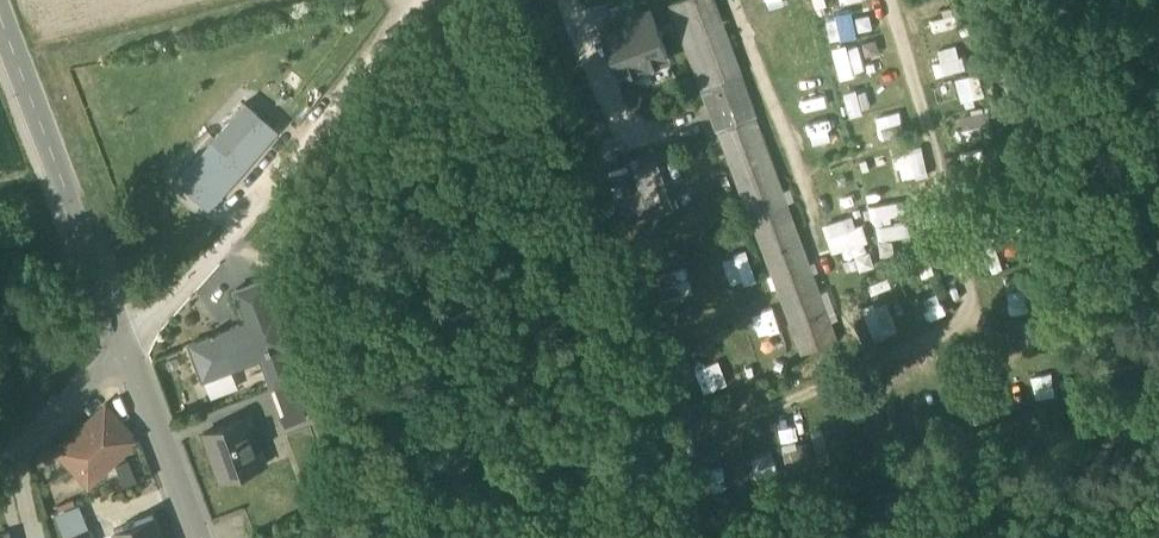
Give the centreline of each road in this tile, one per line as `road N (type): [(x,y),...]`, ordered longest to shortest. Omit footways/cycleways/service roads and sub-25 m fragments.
road 1 (residential): [(438,0),(123,348)]
road 2 (residential): [(123,348),(0,24)]
road 3 (residential): [(197,537),(123,348)]
road 4 (residential): [(17,464),(123,348)]

